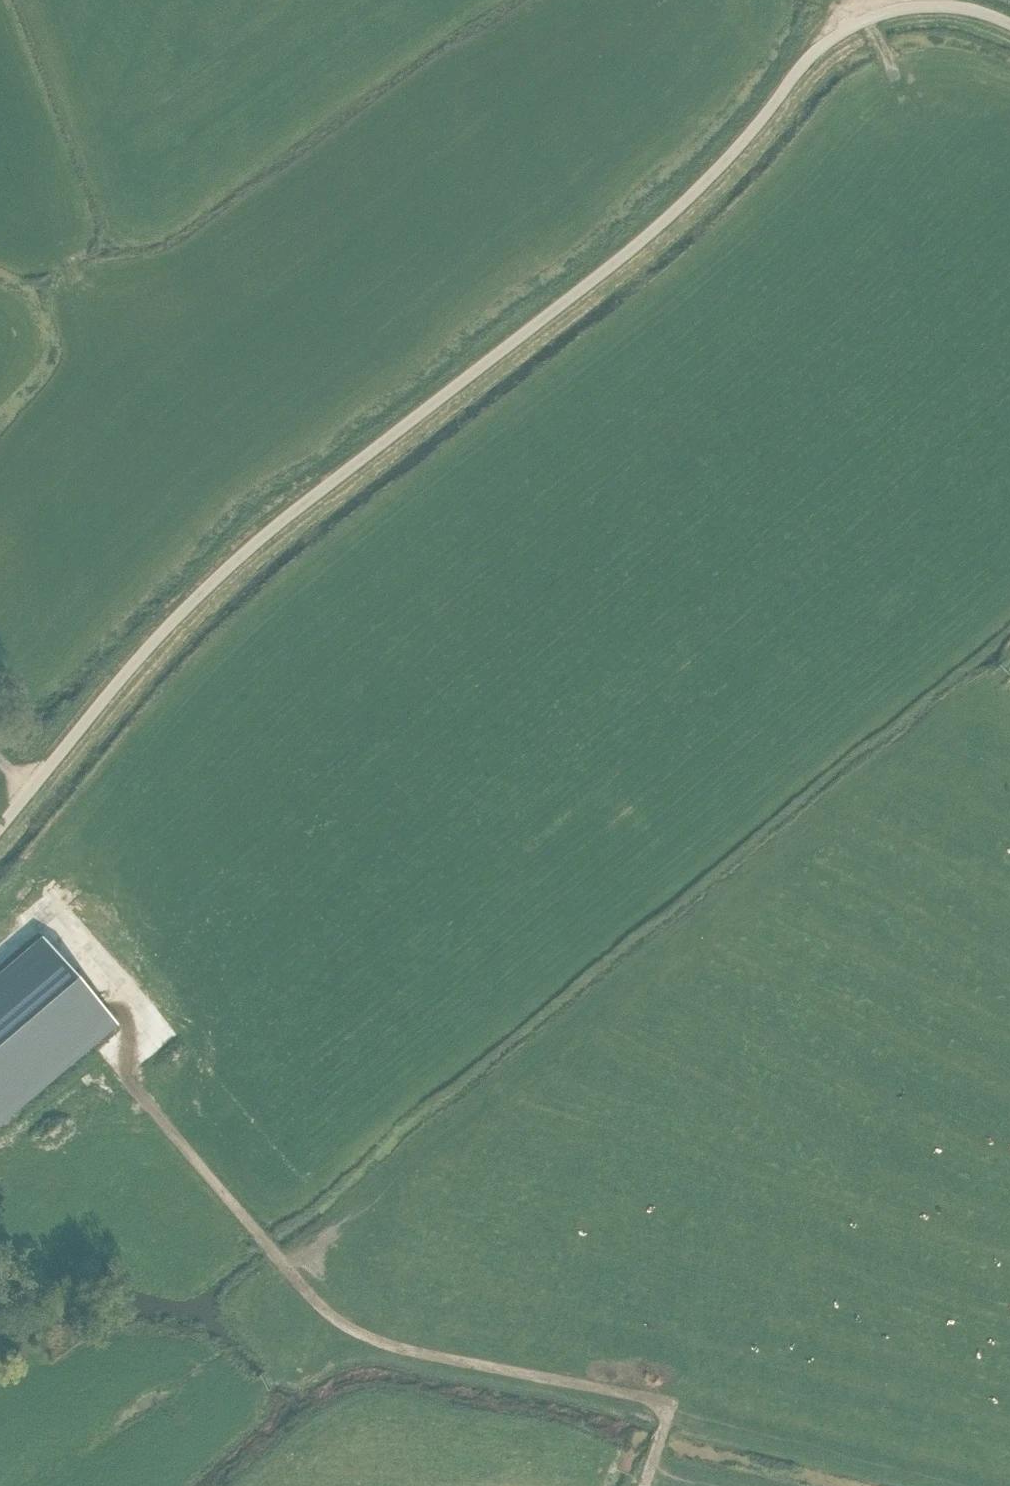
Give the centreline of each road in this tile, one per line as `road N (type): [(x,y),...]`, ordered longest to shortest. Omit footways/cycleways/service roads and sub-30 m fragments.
road 1 (unclassified): [(0,825),(212,582),(645,237),(718,168),(816,51),(859,21),(909,7),(969,8),(1009,23)]

